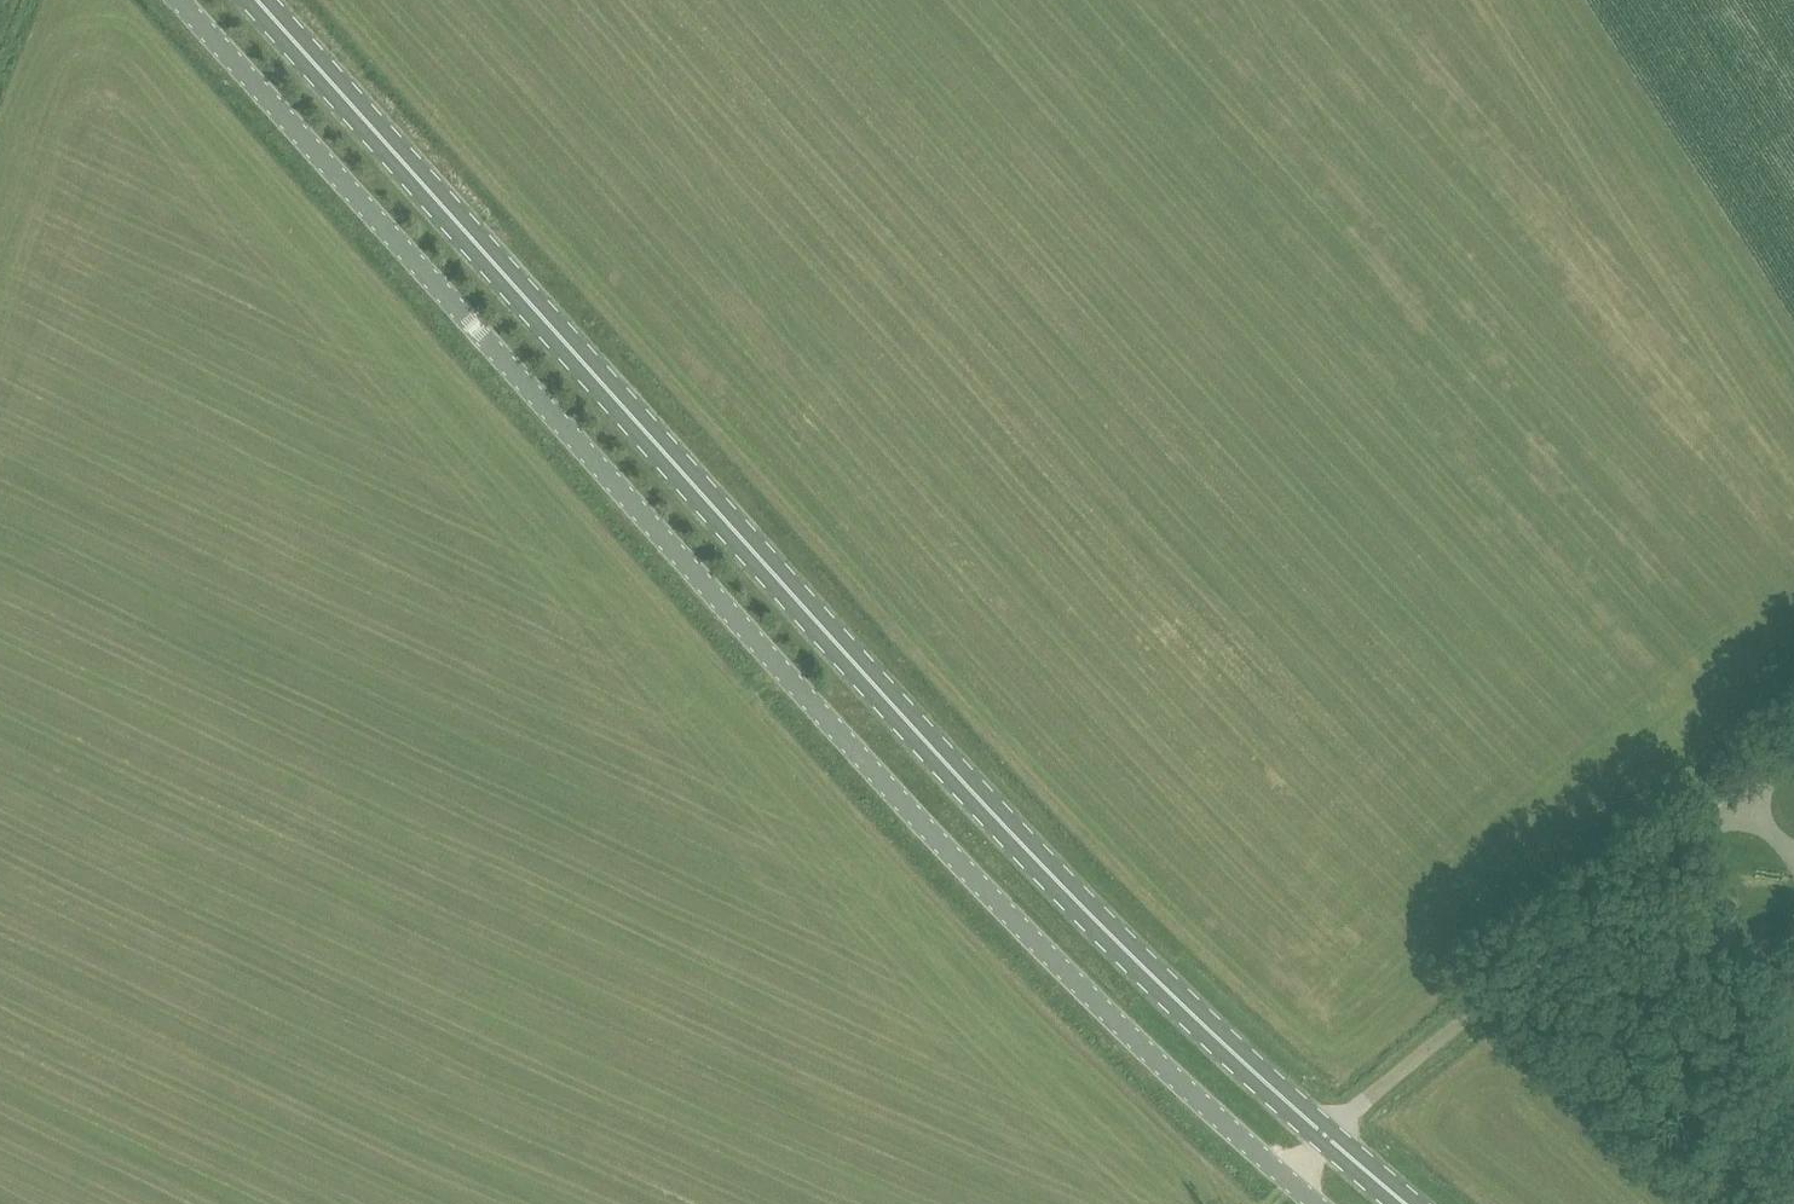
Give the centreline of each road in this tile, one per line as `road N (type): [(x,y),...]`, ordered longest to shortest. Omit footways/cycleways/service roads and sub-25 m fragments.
road 1 (unclassified): [(1282,1178),(1127,1036),(907,807),(179,0)]
road 2 (primary): [(1325,1135),(1050,873),(258,0)]
road 3 (unclassified): [(1325,1135),(1793,756)]

